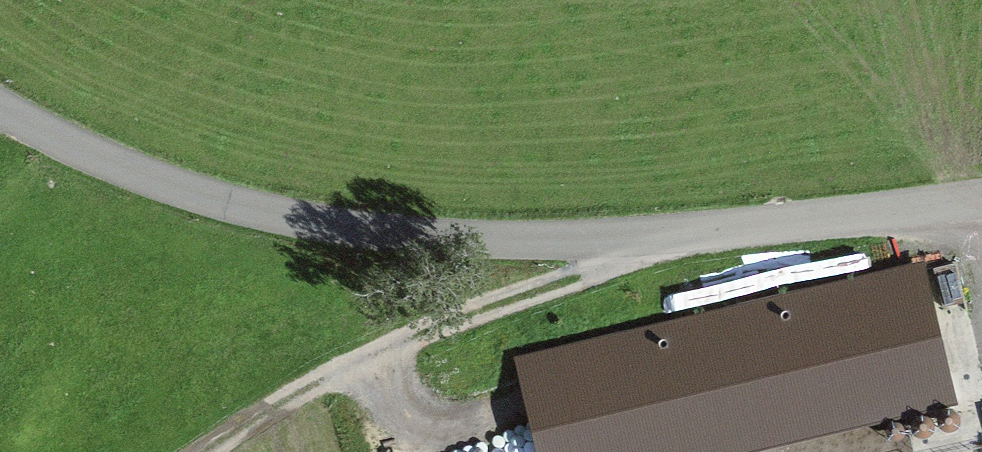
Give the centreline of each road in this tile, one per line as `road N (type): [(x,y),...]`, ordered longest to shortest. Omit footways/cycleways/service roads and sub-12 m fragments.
road 1 (unclassified): [(981,195),(684,225),(450,229),(327,216),(201,186),(0,99)]
road 2 (track): [(684,225),(631,263),(330,367),(192,451)]

